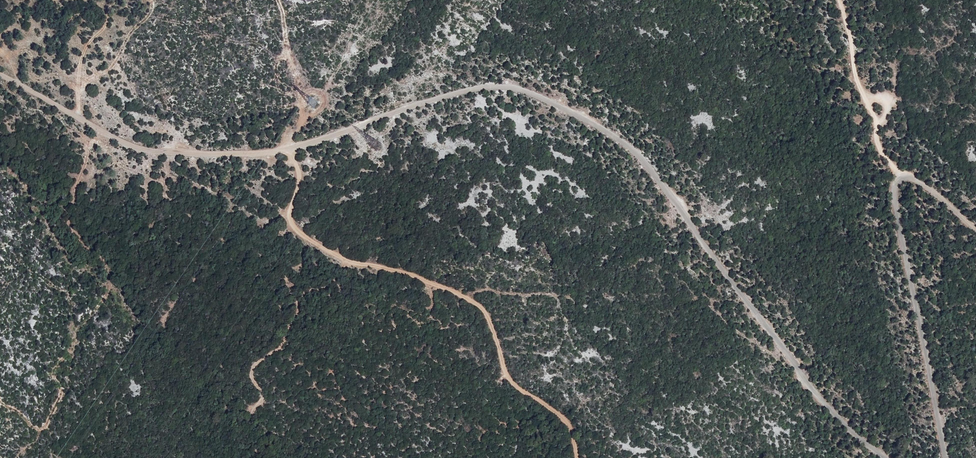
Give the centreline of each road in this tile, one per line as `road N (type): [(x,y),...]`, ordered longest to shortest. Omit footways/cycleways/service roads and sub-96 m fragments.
road 1 (unclassified): [(0,75),(122,141),(181,153),(292,148),(495,86),(558,105),(637,152),(825,406),(885,457)]
road 2 (track): [(292,148),(299,185),(293,227),(335,256),(481,307),(507,377),(560,415),(574,457)]
road 3 (unclassified): [(946,457),(893,189),(900,177),(912,178),(975,231)]
road 4 (track): [(262,457),(246,433),(249,410),(264,399),(250,369),(287,333),(306,239)]
road 5 (track): [(900,177),(884,157),(857,80),(841,0)]

